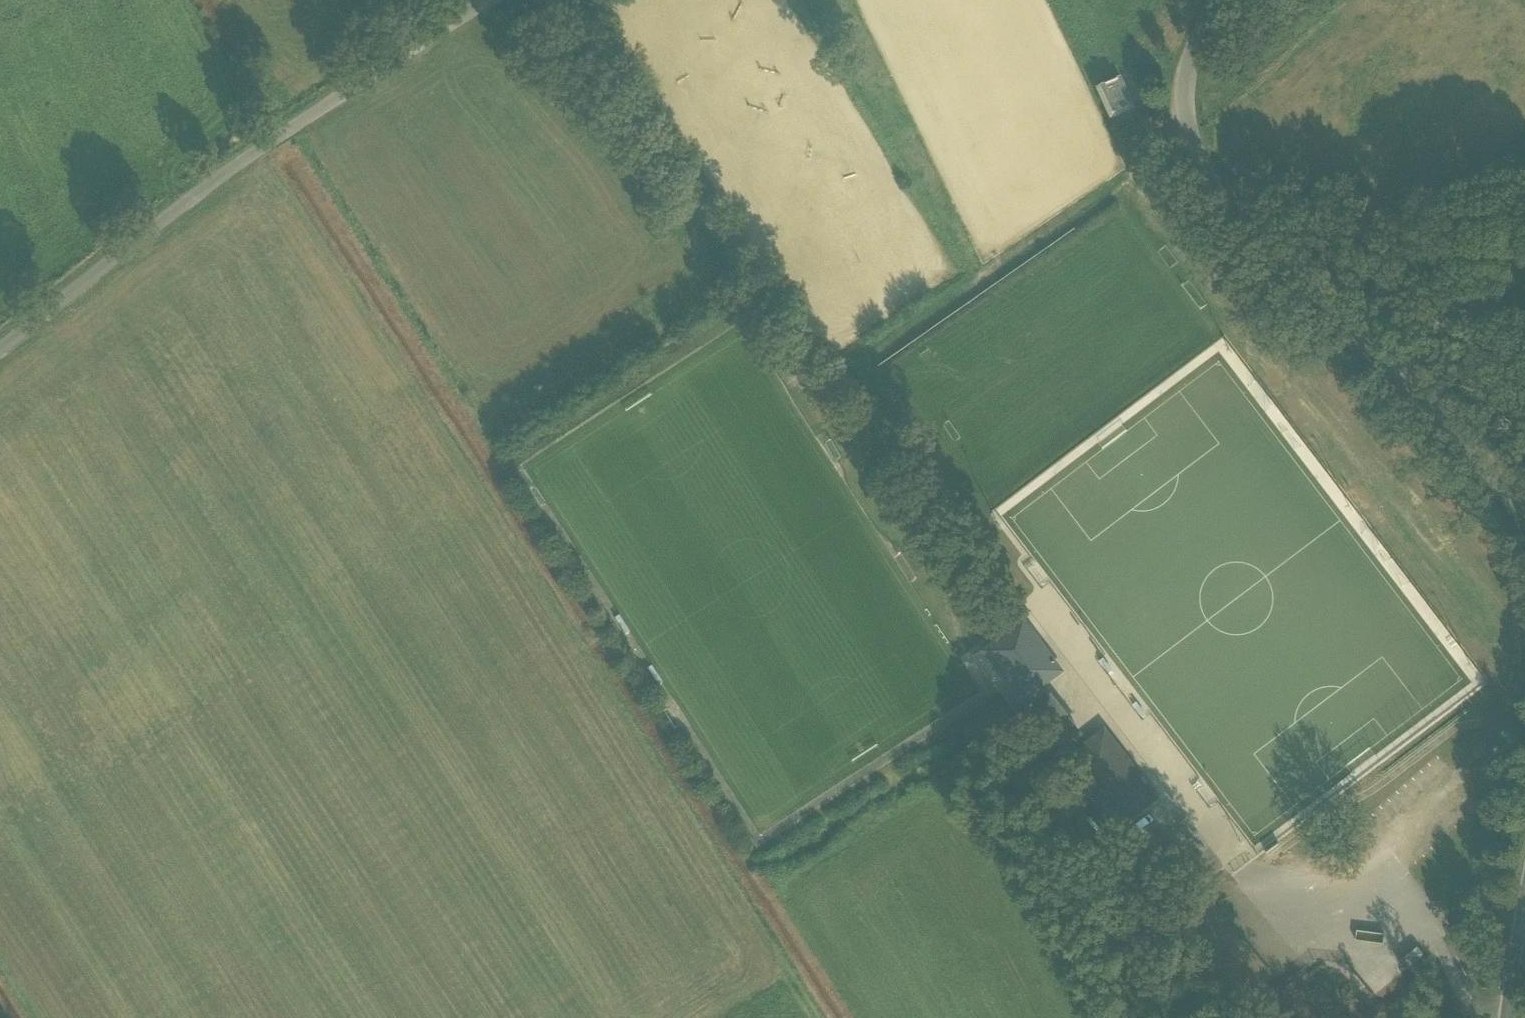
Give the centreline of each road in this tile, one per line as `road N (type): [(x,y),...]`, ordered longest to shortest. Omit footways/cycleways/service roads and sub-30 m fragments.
road 1 (track): [(1225,0),(1189,71),(1184,136),(1205,182),(1524,503)]
road 2 (residential): [(0,353),(205,185),(492,0)]

